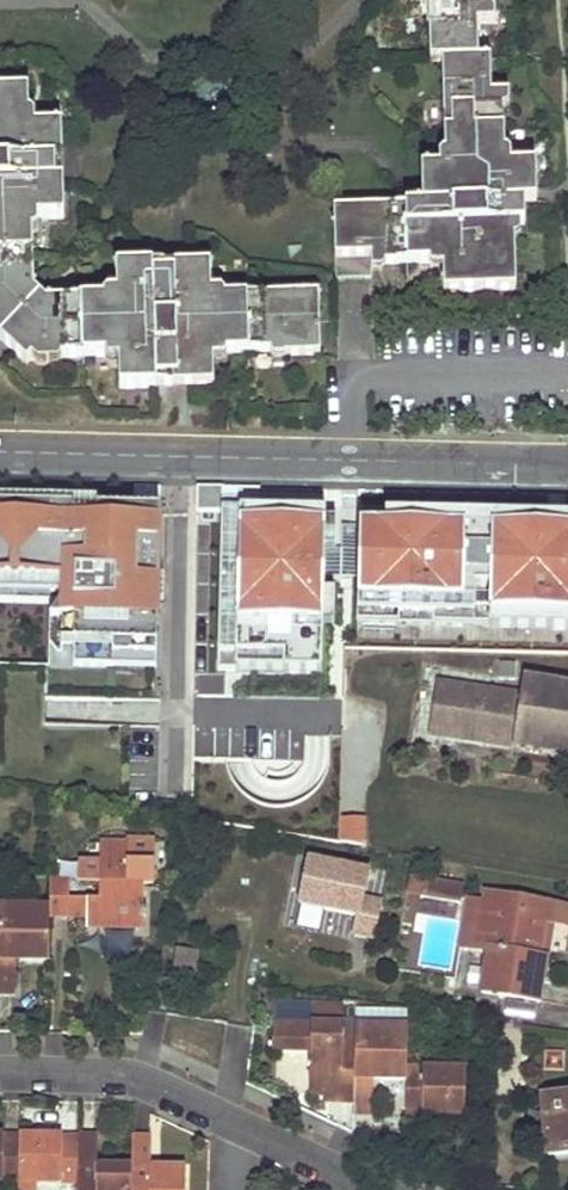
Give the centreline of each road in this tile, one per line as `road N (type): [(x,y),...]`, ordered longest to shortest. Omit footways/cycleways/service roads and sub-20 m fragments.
road 1 (tertiary): [(0,446),(567,457)]
road 2 (residential): [(381,1189),(148,1083),(0,1073)]

